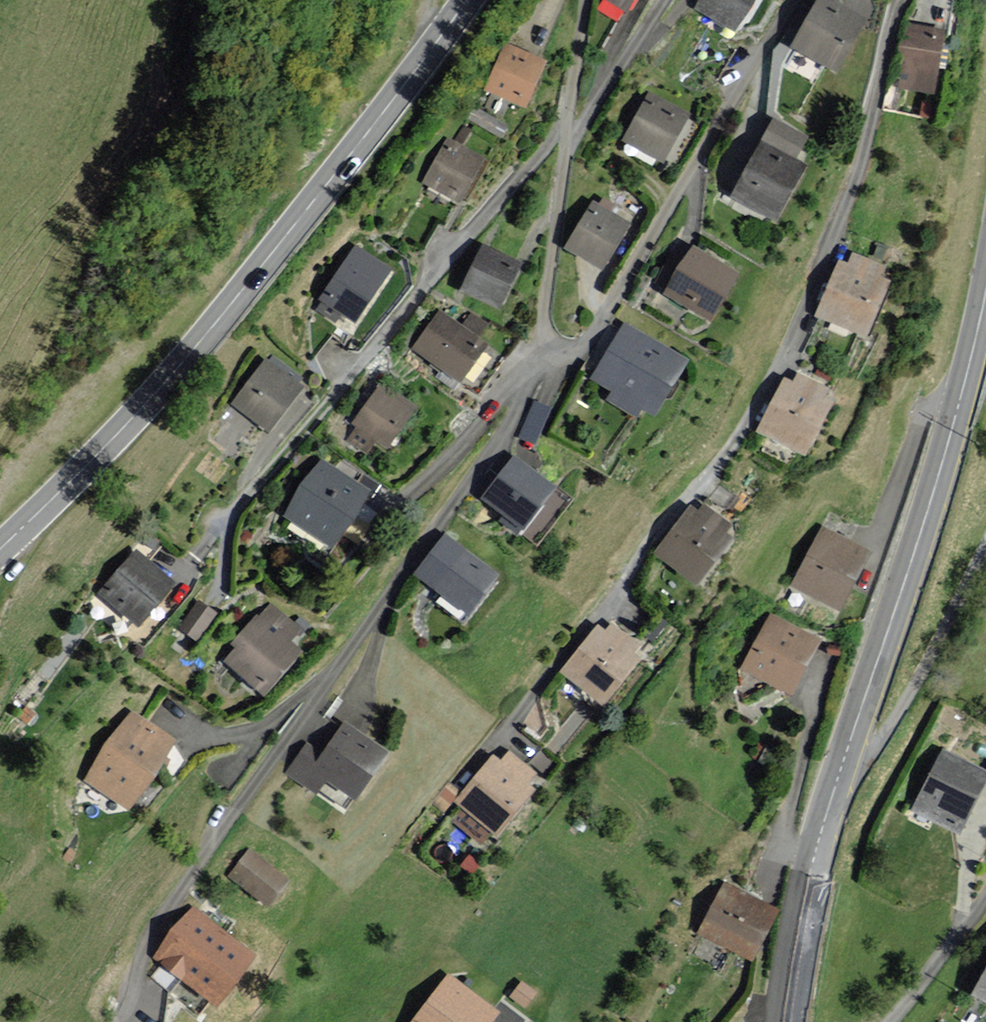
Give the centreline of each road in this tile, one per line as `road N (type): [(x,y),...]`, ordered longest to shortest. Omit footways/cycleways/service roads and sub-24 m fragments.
road 1 (residential): [(461,779),(729,450),(786,355),(842,215),(902,0)]
road 2 (residential): [(118,1021),(183,881),(562,347)]
road 3 (secondary): [(0,548),(218,321),(467,0)]
road 4 (residential): [(198,552),(505,190),(567,130)]
road 5 (secondary): [(985,292),(947,448),(846,753)]
road 6 (residential): [(794,0),(602,323),(588,342),(562,347)]
road 7 (secondary): [(846,753),(801,909),(782,1021)]
road 8 (residential): [(846,753),(890,729),(985,547)]
road 9 (residential): [(562,347),(546,316),(566,149)]
road 10 (residential): [(665,0),(566,149)]
road 11 (residential): [(567,130),(586,0)]

